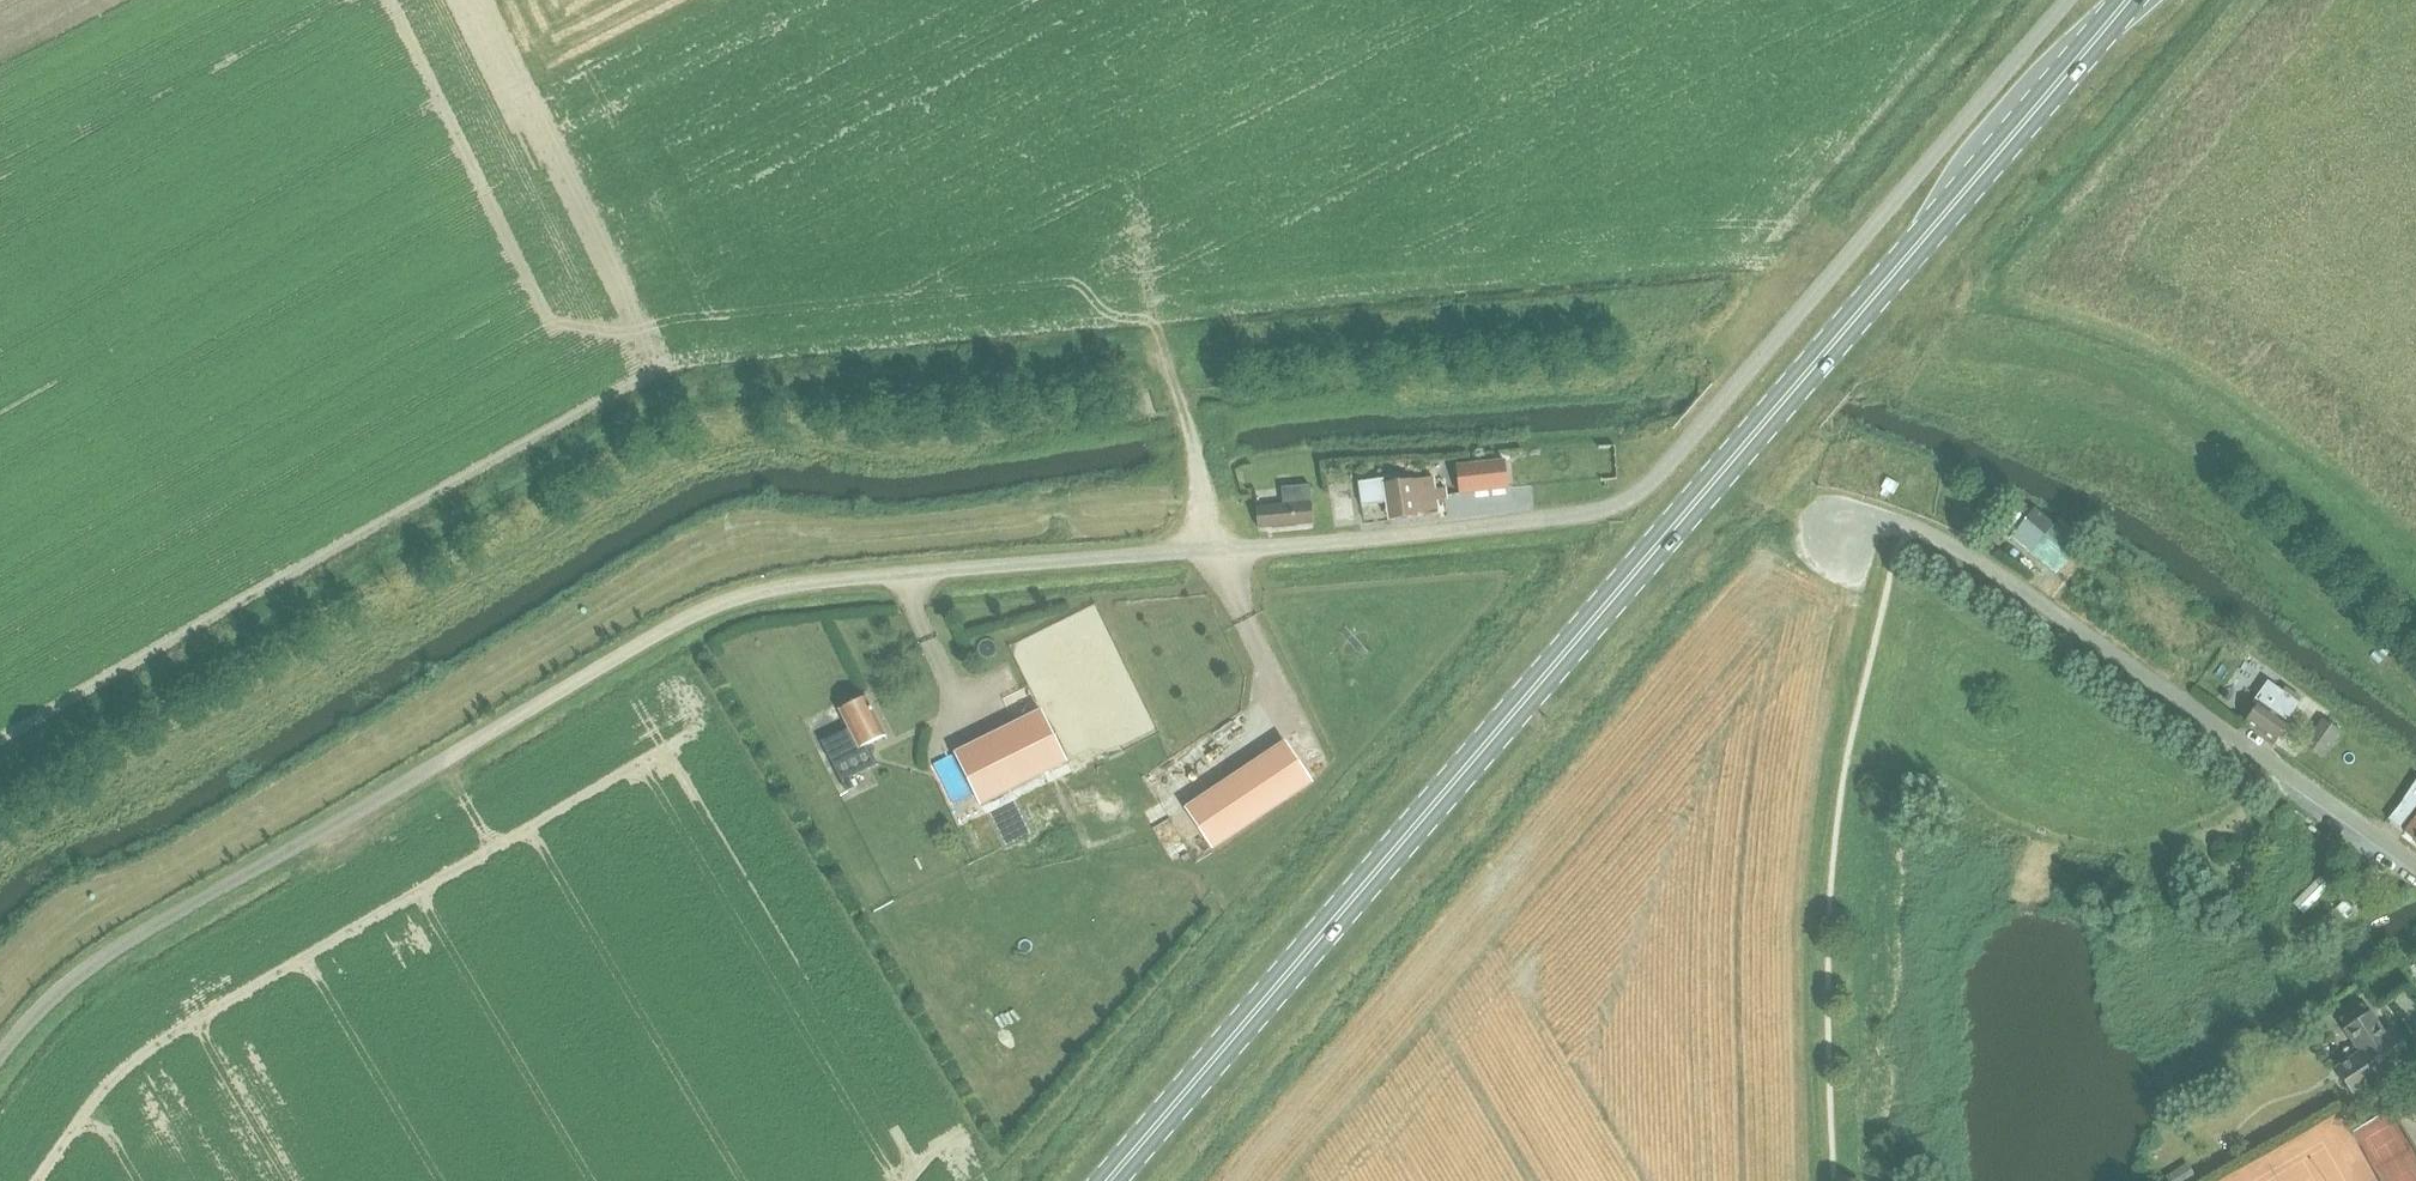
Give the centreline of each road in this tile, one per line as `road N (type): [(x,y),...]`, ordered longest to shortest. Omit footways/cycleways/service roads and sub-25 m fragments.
road 1 (unclassified): [(0,1056),(40,1008),(108,956),(708,609),(785,587),(1431,532),(1596,512),(1630,499),(1659,476),(2064,0)]
road 2 (secondary): [(1106,1180),(2129,0)]
road 3 (residential): [(2415,863),(2005,579)]
road 4 (track): [(1158,335),(1196,454),(1206,550)]
road 5 (unclassified): [(2005,579),(1909,527),(1867,518),(1835,532)]

